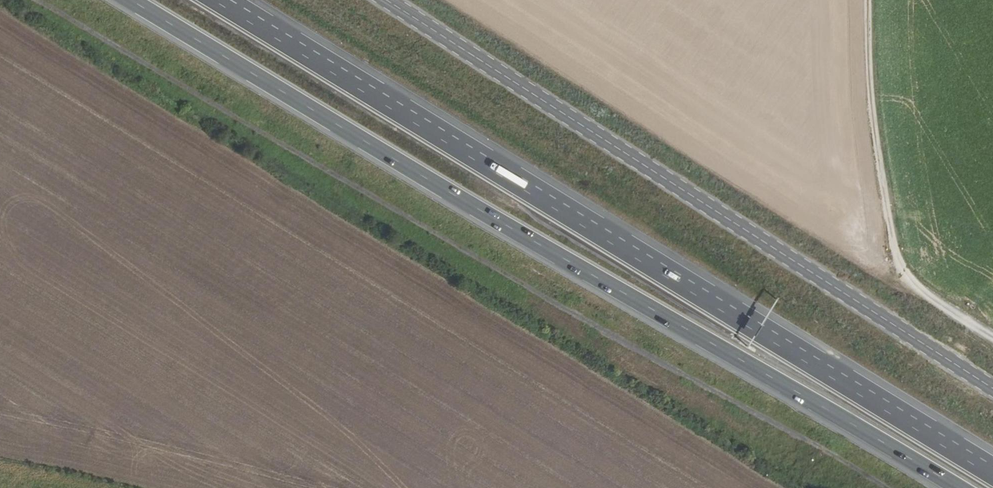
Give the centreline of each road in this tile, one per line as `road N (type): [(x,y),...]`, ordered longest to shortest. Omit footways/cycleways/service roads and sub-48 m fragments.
road 1 (track): [(39,0),(882,487)]
road 2 (trunk): [(131,0),(947,487)]
road 3 (trunk): [(992,475),(217,0)]
road 4 (tertiary): [(992,388),(387,0)]
road 5 (track): [(992,346),(908,288),(898,261),(871,75),(870,0)]

